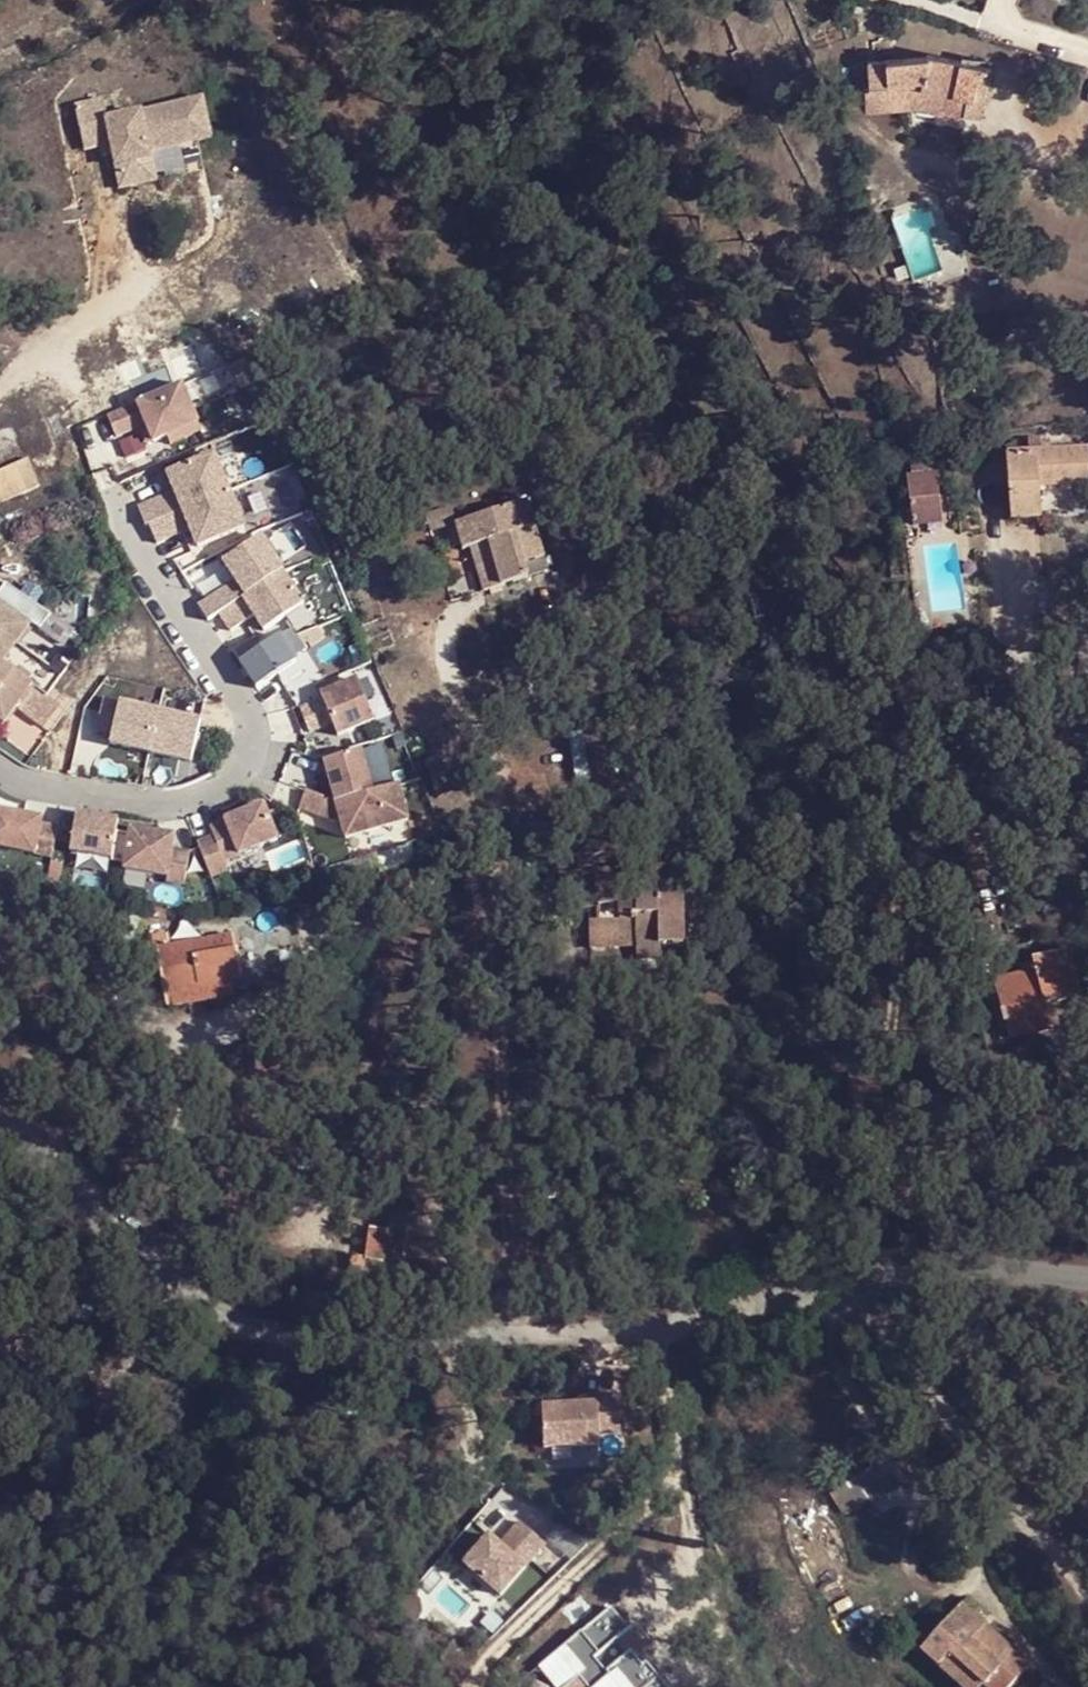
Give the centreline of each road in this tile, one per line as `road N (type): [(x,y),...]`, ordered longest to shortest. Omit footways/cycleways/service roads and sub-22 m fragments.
road 1 (residential): [(656,1322),(394,1343),(304,1344),(250,1329),(186,1291),(0,1115)]
road 2 (residential): [(844,1284),(1087,1583)]
road 3 (residential): [(465,1686),(679,1476)]
road 4 (residential): [(1087,1279),(947,1267),(844,1284)]
road 5 (residential): [(679,1476),(731,1686)]
road 6 (residential): [(844,1284),(656,1322)]
road 7 (residential): [(679,1476),(656,1322)]

